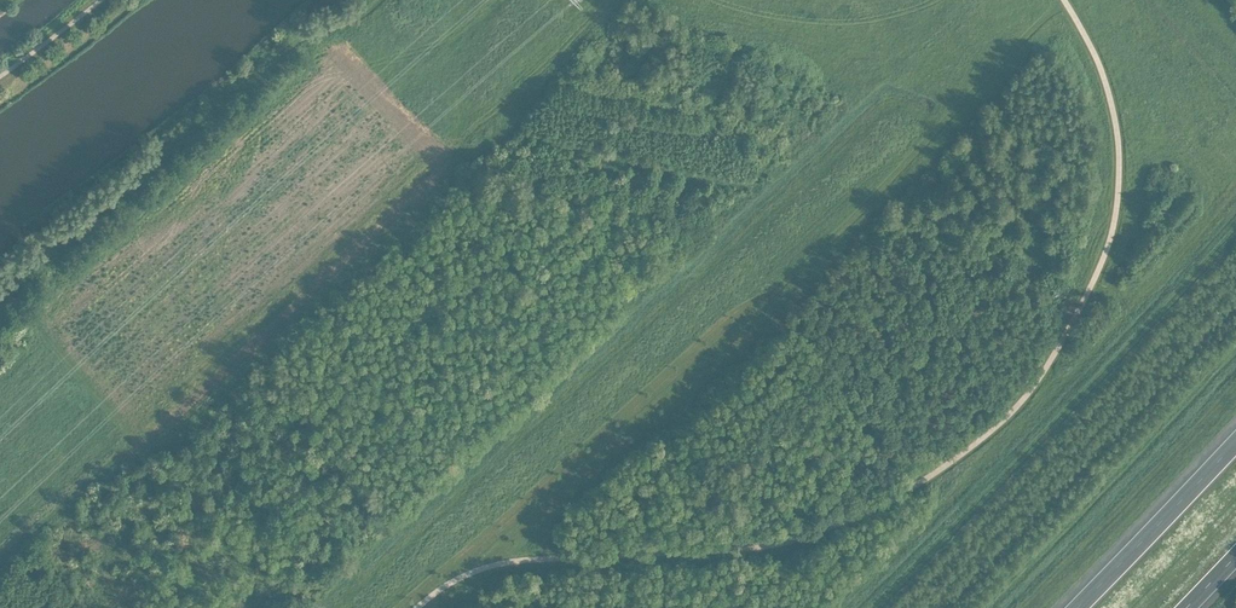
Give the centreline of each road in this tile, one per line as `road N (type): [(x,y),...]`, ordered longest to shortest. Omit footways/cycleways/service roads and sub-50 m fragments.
road 1 (motorway): [(1235,443),(1078,607)]

